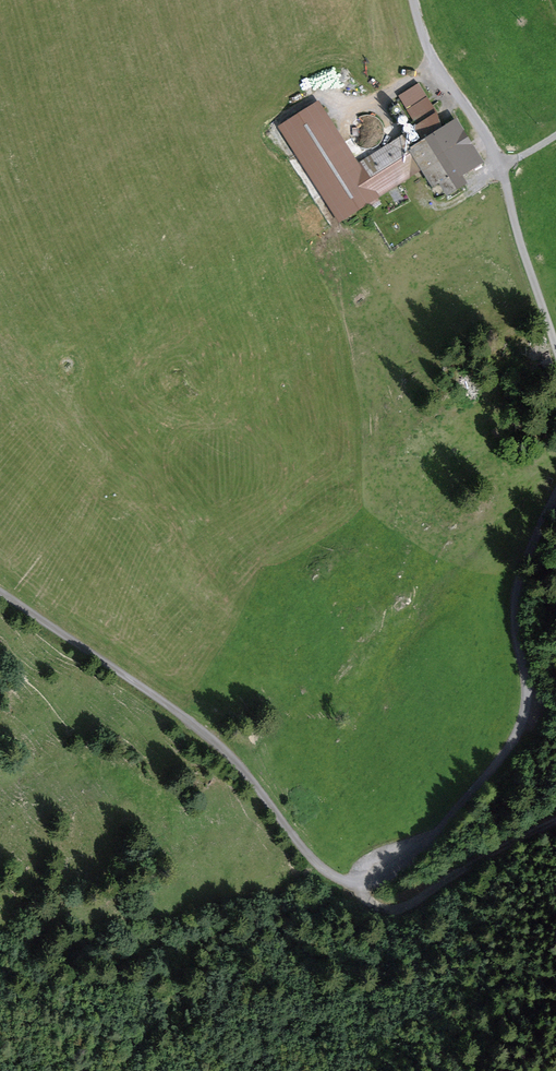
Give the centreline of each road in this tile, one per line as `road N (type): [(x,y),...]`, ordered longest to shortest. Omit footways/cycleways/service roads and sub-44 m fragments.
road 1 (track): [(358,882),(339,879),(313,860),(214,741),(0,589)]
road 2 (track): [(358,882),(376,904),(416,903),(555,820)]
road 3 (unclassified): [(416,0),(437,64),(503,167)]

